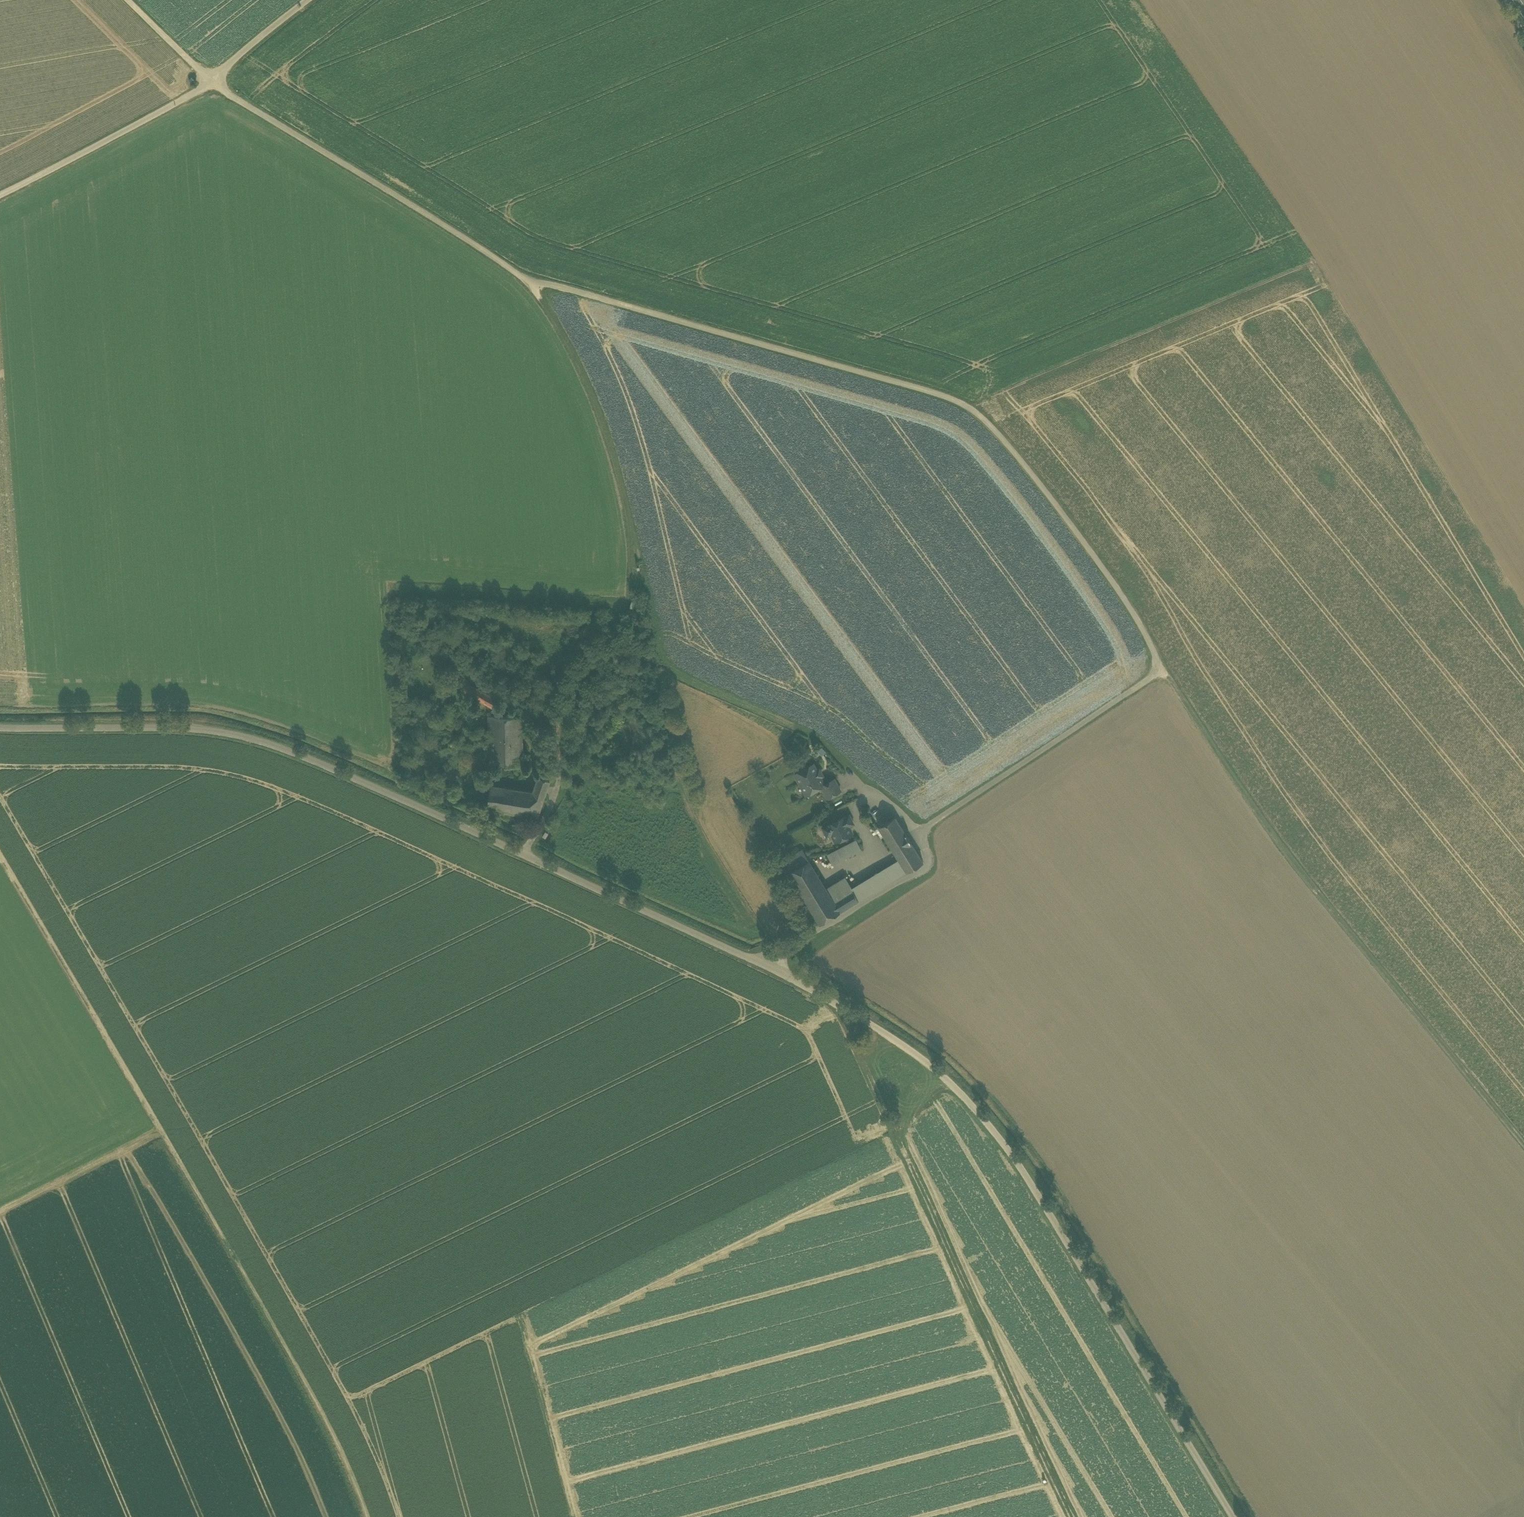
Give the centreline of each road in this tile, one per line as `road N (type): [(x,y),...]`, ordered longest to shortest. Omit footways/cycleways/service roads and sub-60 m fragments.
road 1 (track): [(129,0),(222,88),(525,277),(925,389),(985,419),(1084,543),(1157,661),(1154,675),(918,834)]
road 2 (unclassified): [(1236,1516),(1034,1179),(935,1069),(885,1030),(769,966),(245,736),(0,727)]
road 3 (track): [(1157,661),(1280,844),(1523,1145)]
road 4 (track): [(839,1005),(1074,1516)]
road 5 (unclassified): [(312,0),(172,105),(0,194)]
road 6 (track): [(518,852),(546,818),(559,783),(555,732),(564,701),(642,574)]

